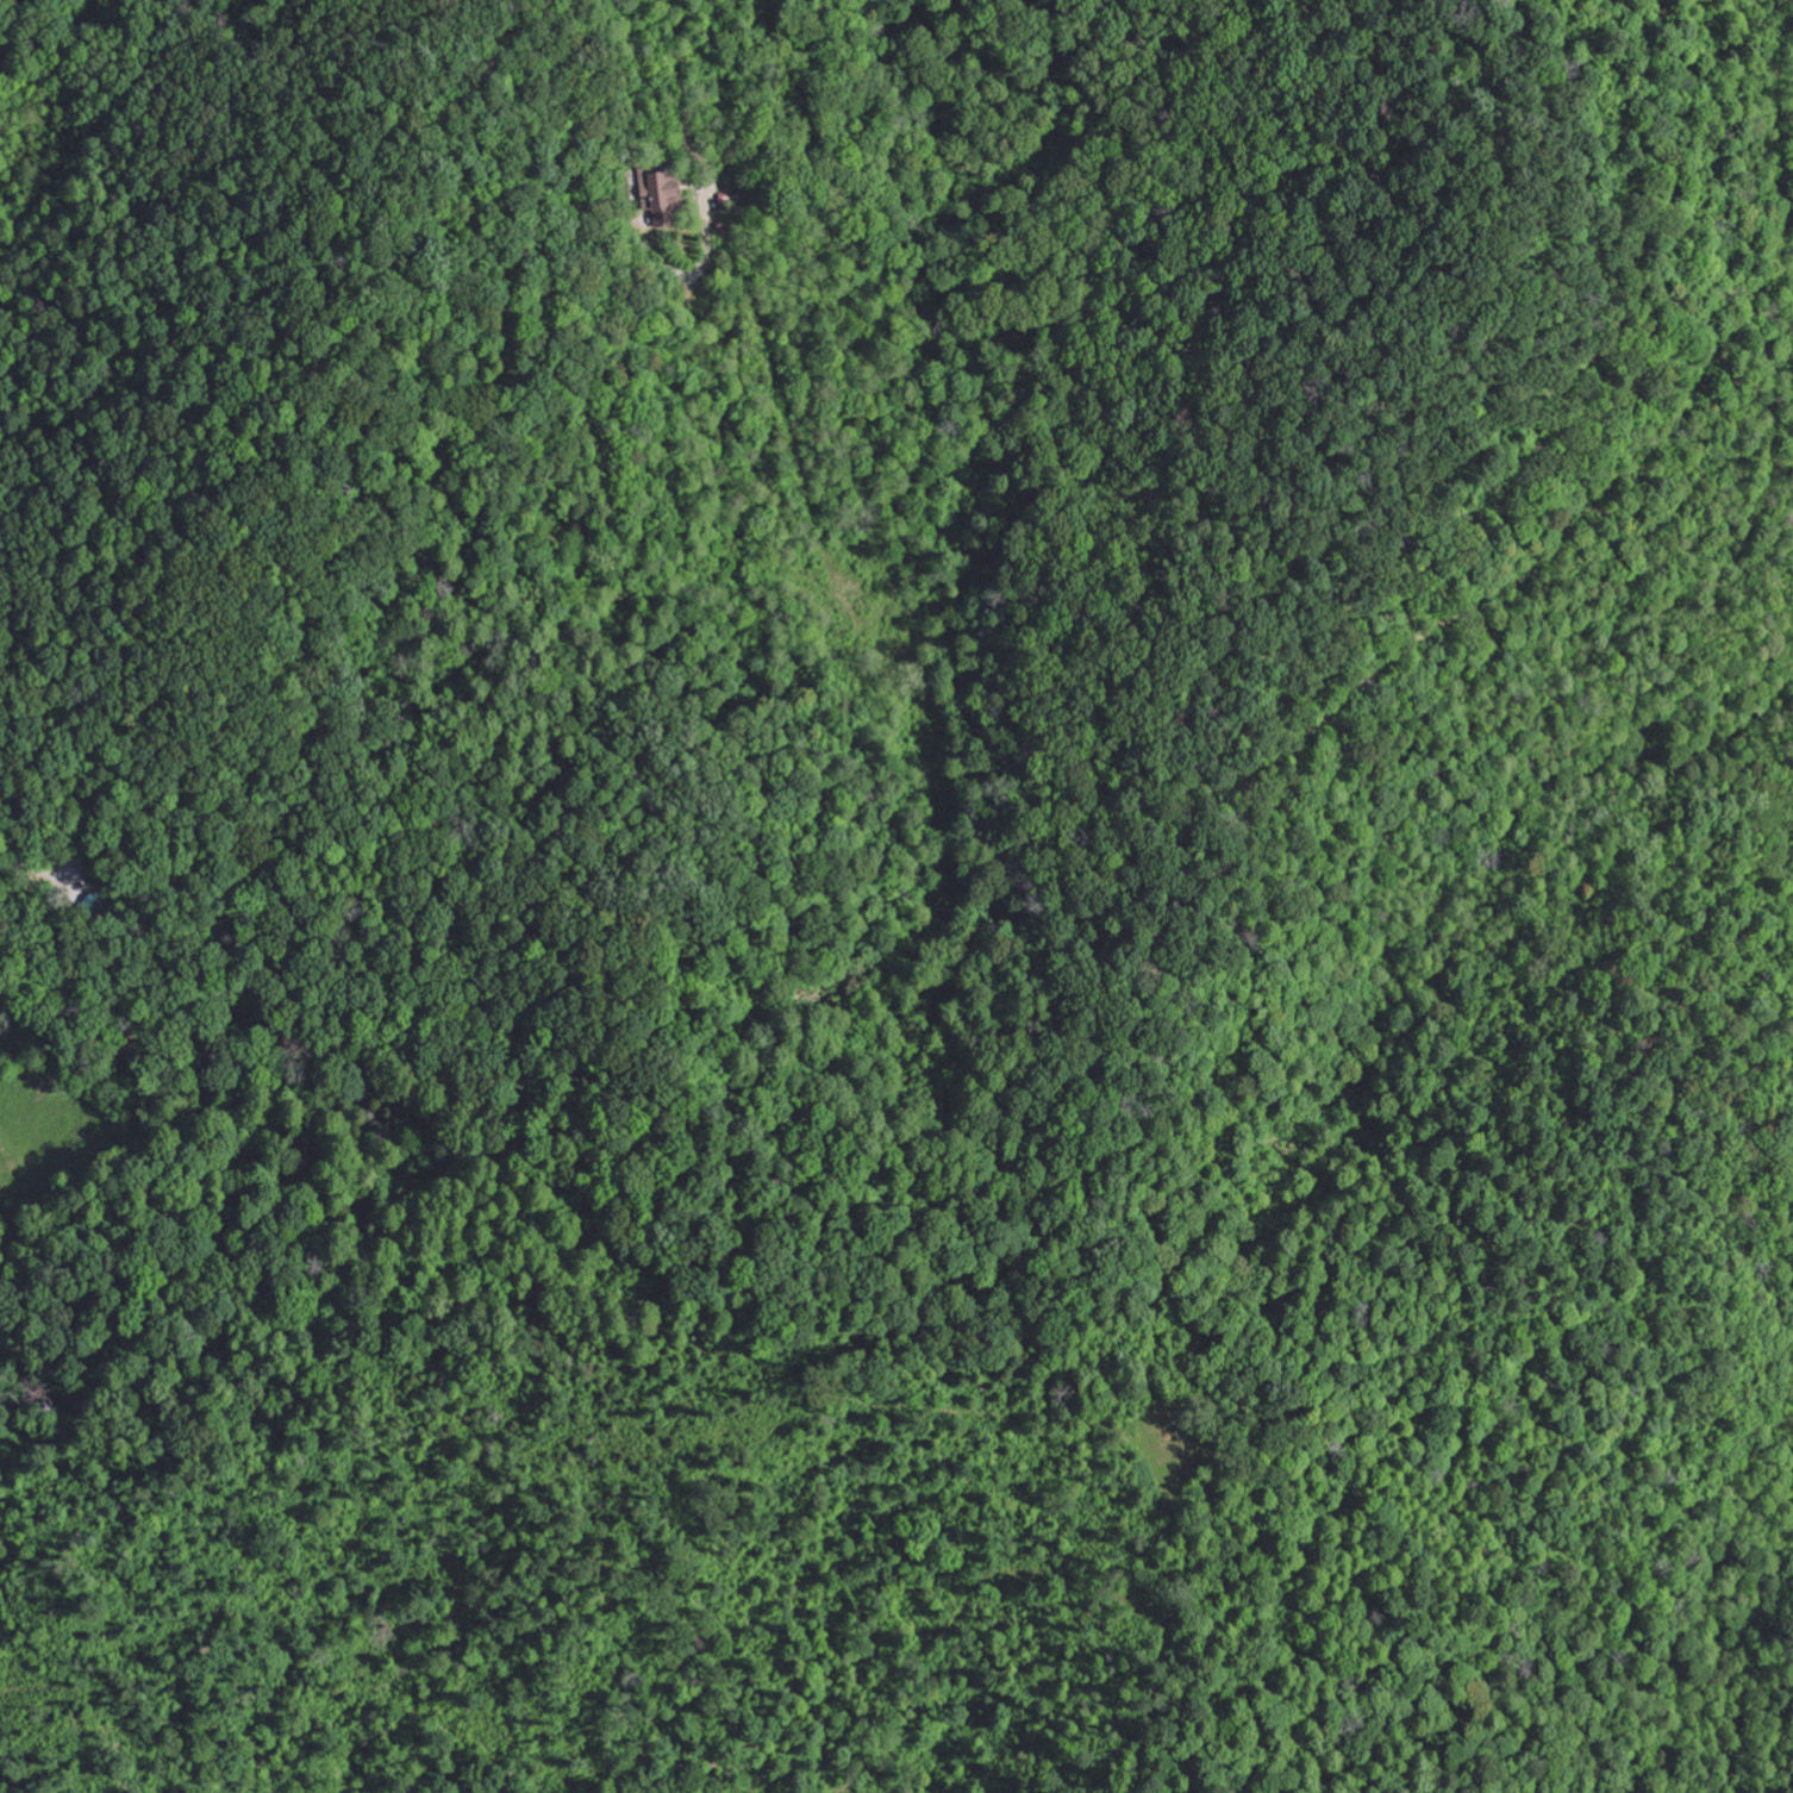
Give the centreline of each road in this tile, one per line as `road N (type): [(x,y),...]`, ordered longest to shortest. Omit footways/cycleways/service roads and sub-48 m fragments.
road 1 (residential): [(1389,0),(1366,42),(1417,143),(1494,214)]

